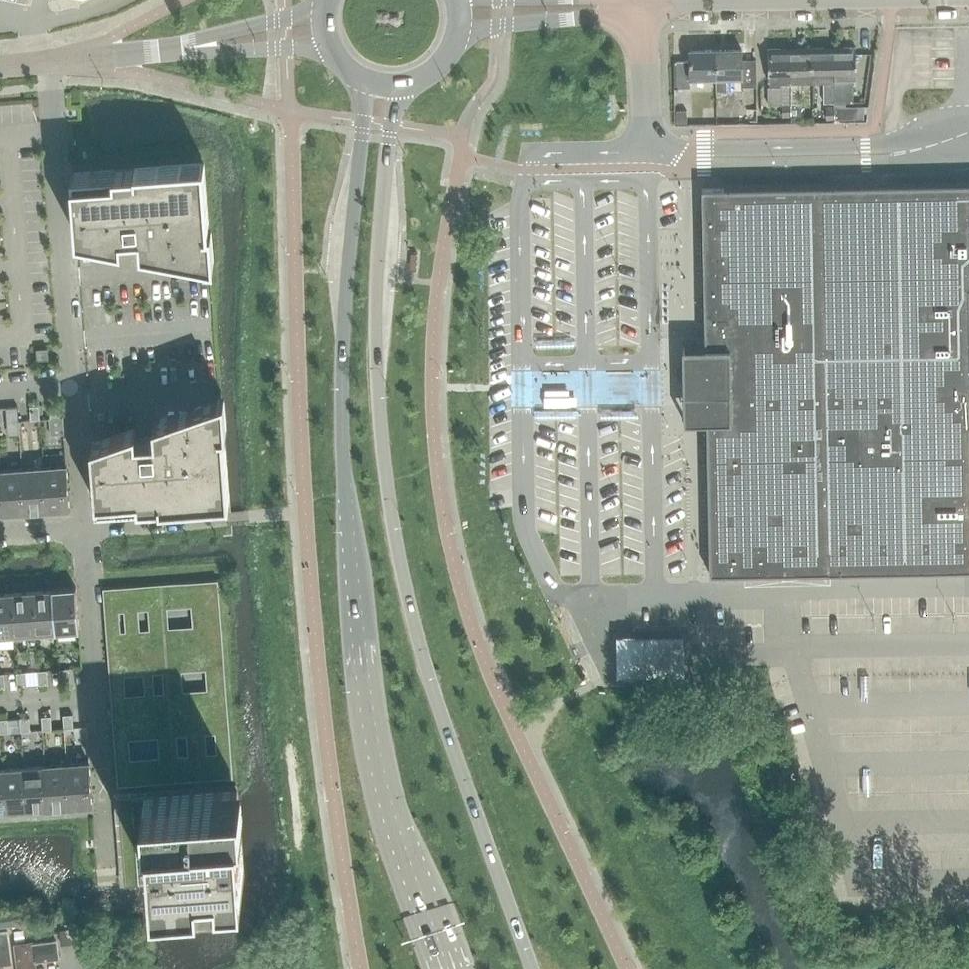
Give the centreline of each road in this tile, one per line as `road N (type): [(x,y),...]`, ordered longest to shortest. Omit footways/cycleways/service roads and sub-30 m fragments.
road 1 (secondary): [(532,968),(432,685),(393,521),(376,324),(389,141),(401,86)]
road 2 (secondary): [(361,79),(343,465),(379,745),(405,849),(449,968)]
road 3 (residential): [(70,388),(48,63)]
road 4 (residential): [(81,528),(103,816)]
road 5 (unclassified): [(457,35),(594,18),(641,4)]
road 6 (unclassified): [(326,1),(170,50)]
road 7 (unclassified): [(170,50),(331,49)]
road 8 (residential): [(81,528),(227,518)]
road 9 (residential): [(81,528),(70,388)]
road 10 (unclassified): [(767,0),(641,4)]

